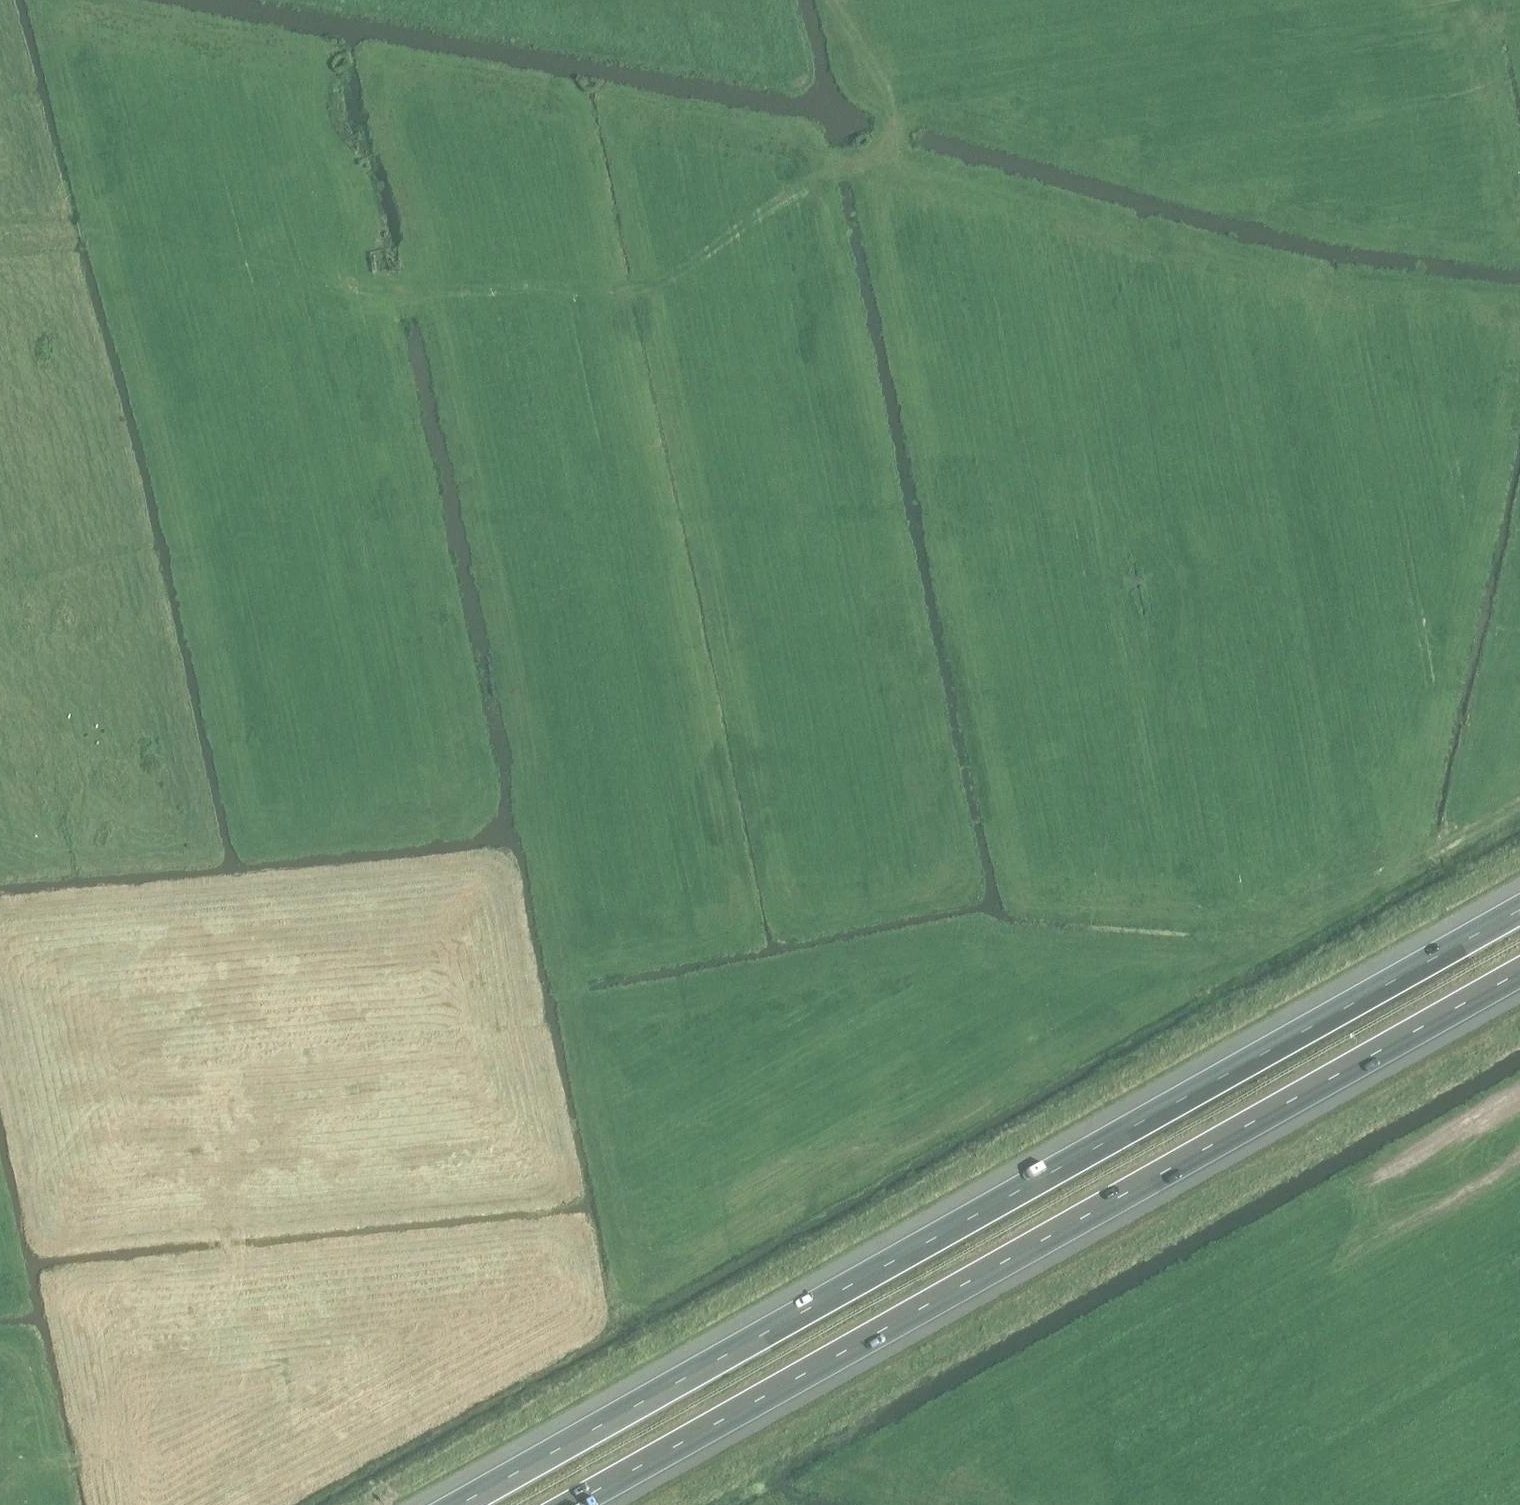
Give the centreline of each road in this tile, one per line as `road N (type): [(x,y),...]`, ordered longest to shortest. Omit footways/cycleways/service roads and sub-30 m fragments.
road 1 (motorway): [(1519,910),(460,1504)]
road 2 (track): [(987,0),(896,91),(882,149),(856,167),(831,171),(652,288),(378,283),(113,235),(0,234)]
road 3 (motorway): [(571,1504),(1519,973)]

